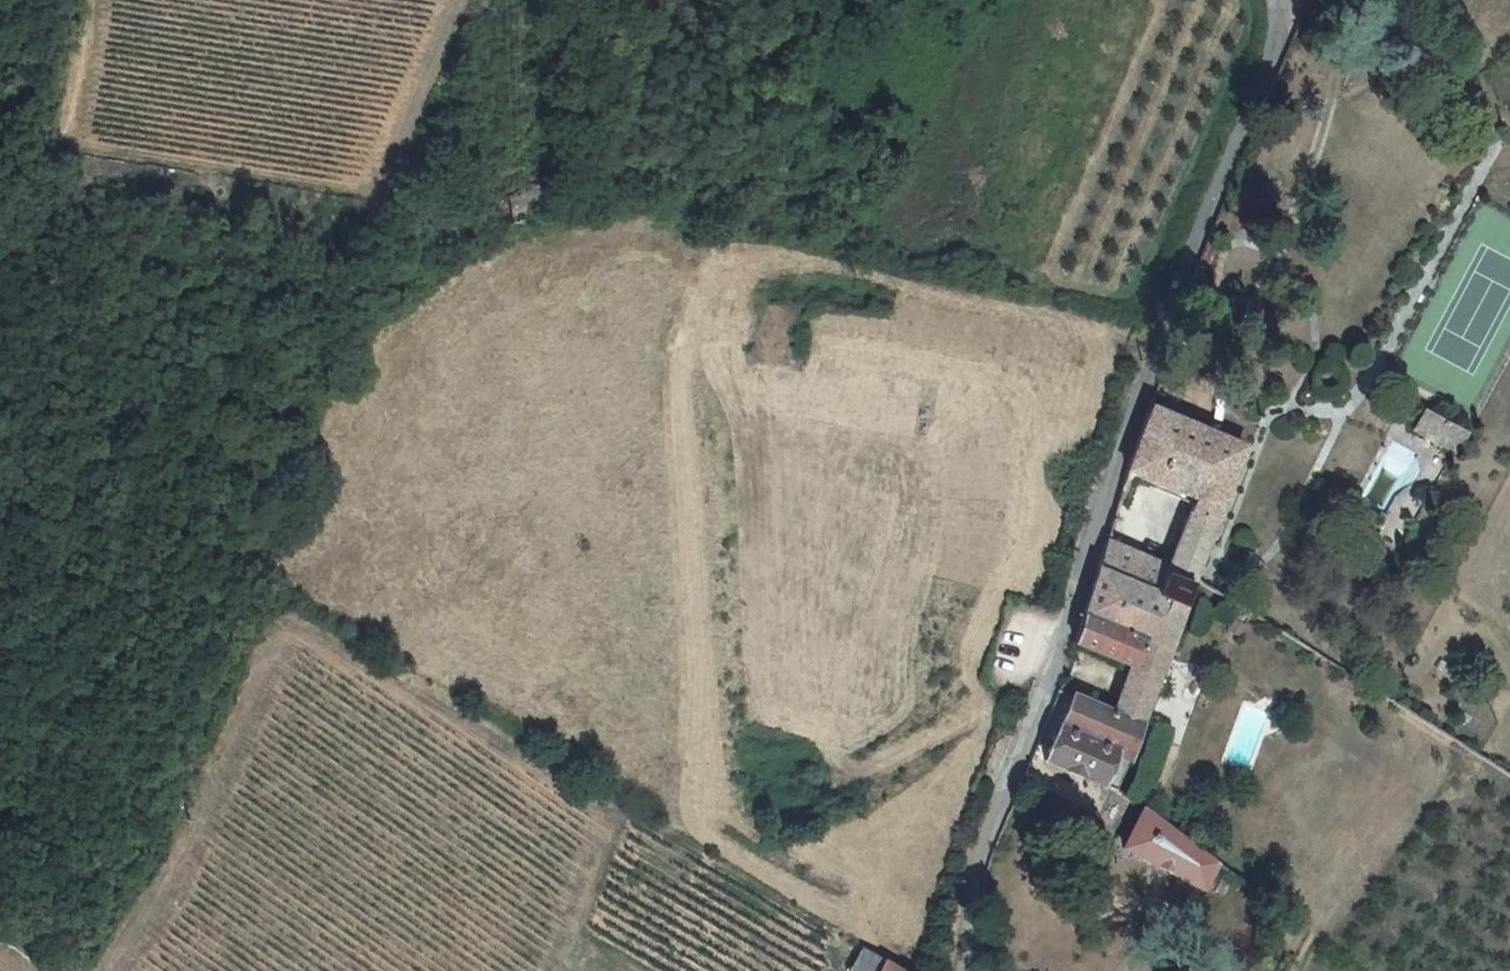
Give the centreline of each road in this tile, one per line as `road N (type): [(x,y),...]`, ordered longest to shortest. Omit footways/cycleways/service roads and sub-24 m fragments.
road 1 (unclassified): [(964,970),(972,889),(992,818),(1046,685),(1185,269),(1274,50),(1273,0)]

